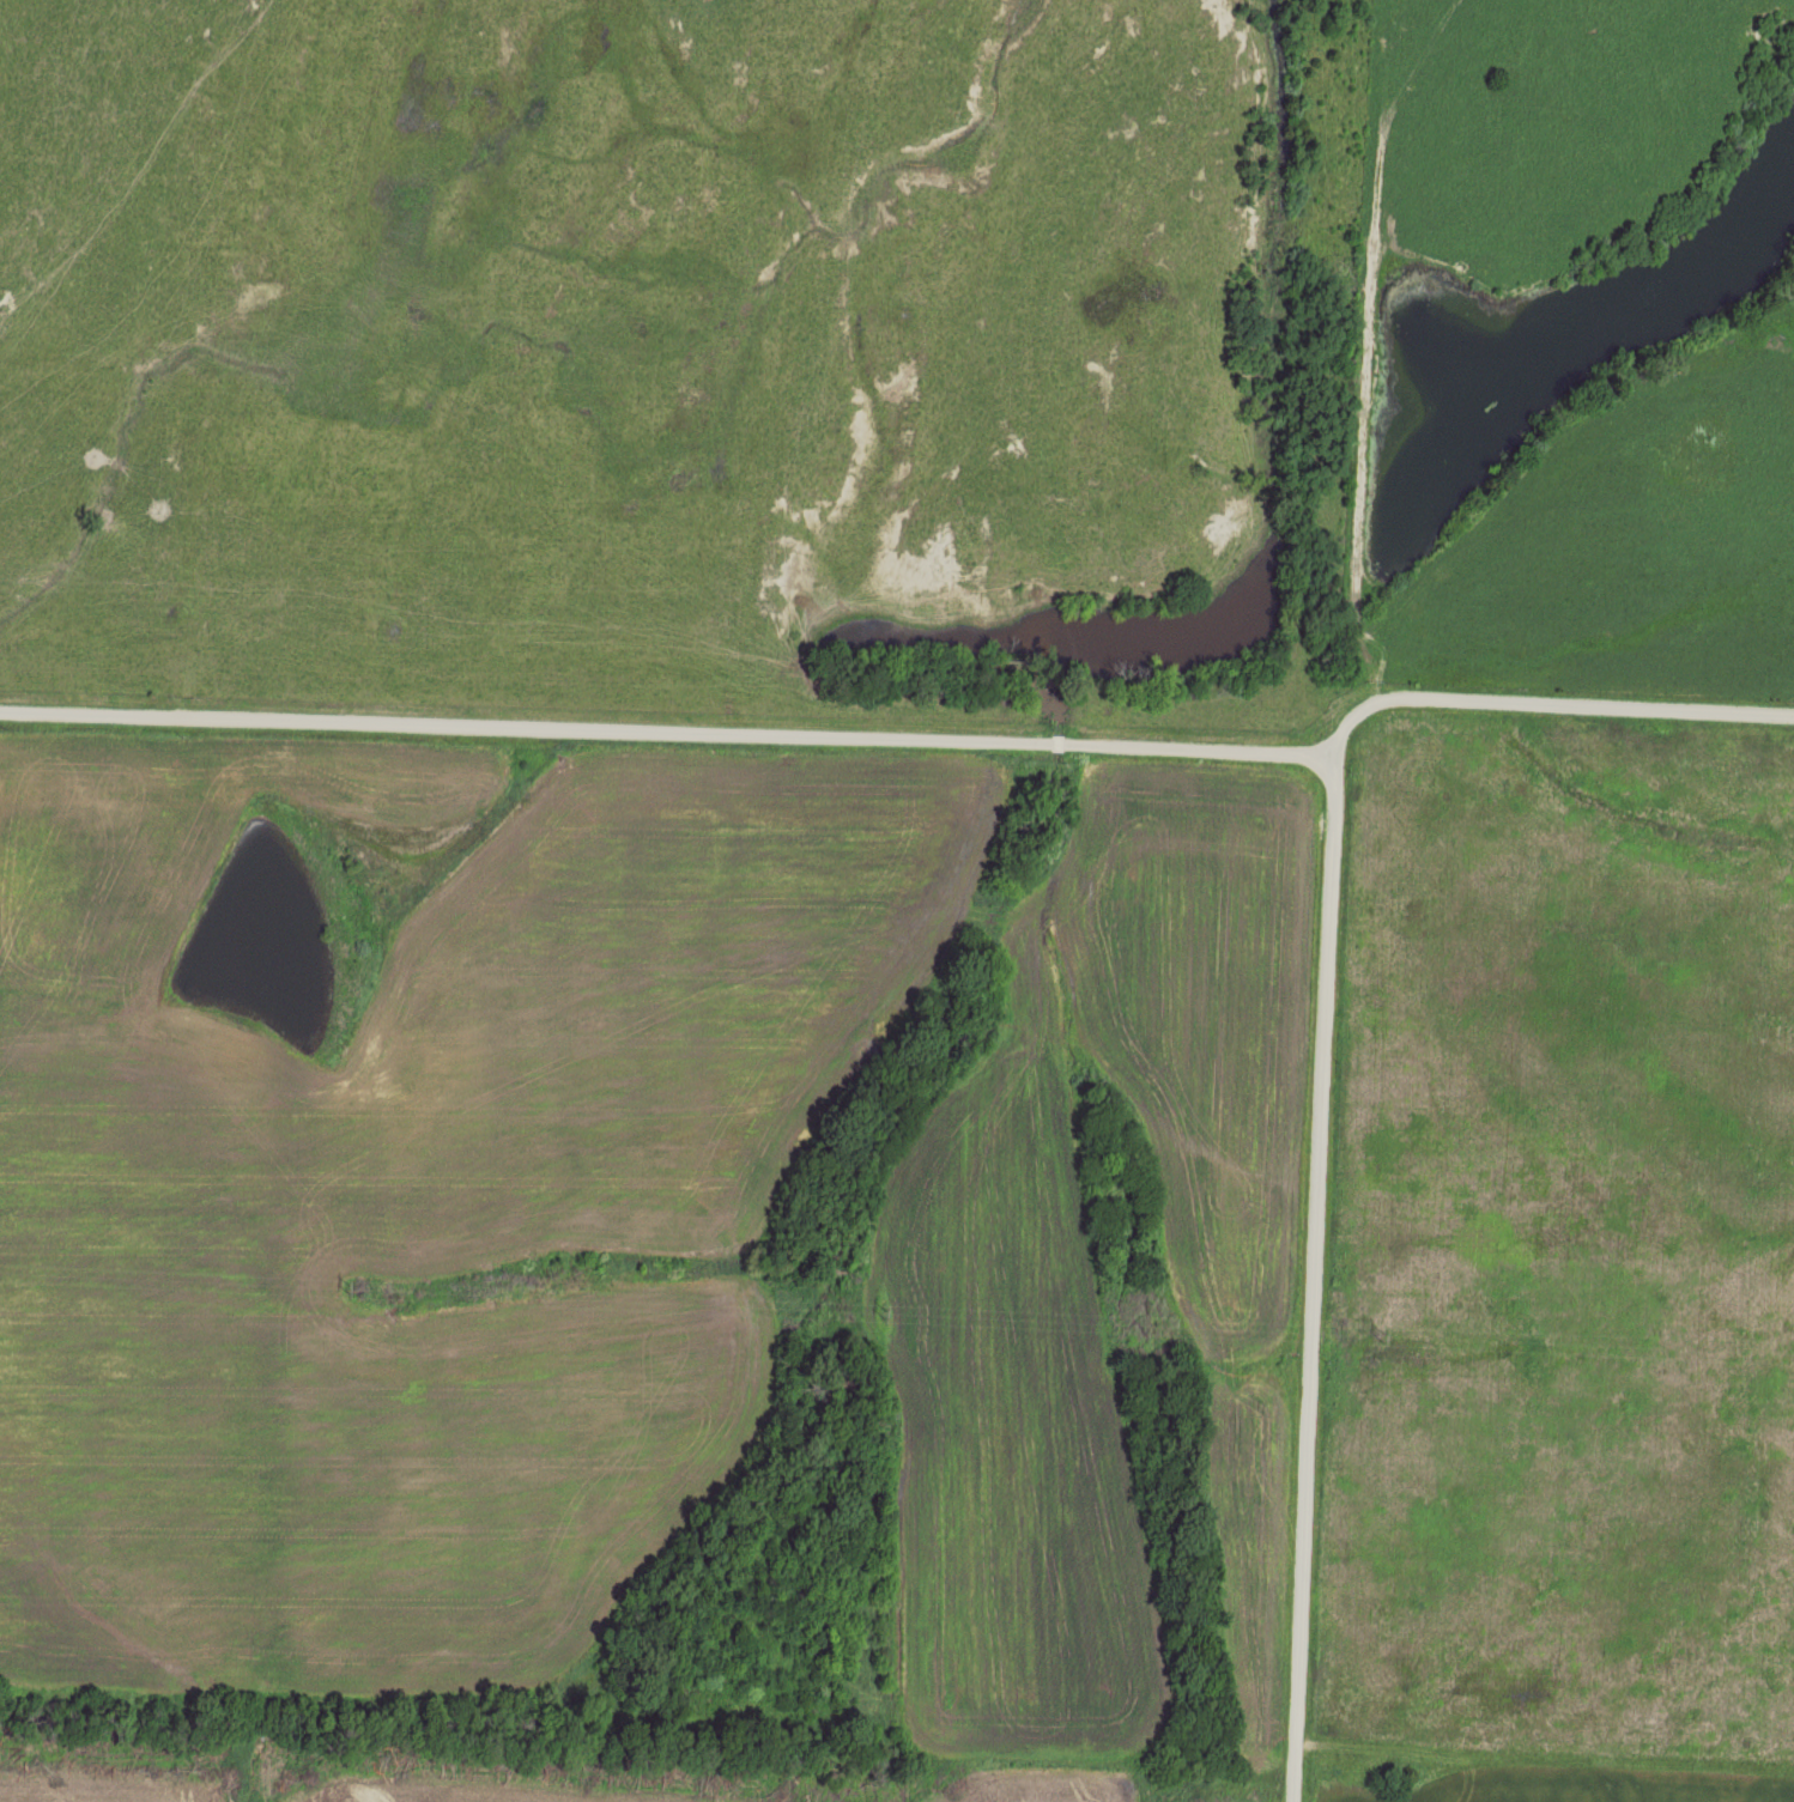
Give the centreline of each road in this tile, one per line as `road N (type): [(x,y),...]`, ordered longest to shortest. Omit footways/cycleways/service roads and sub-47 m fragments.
road 1 (residential): [(1793,716),(1650,710),(1384,723),(1345,756),(0,715)]
road 2 (residential): [(1296,1801),(1345,756)]

